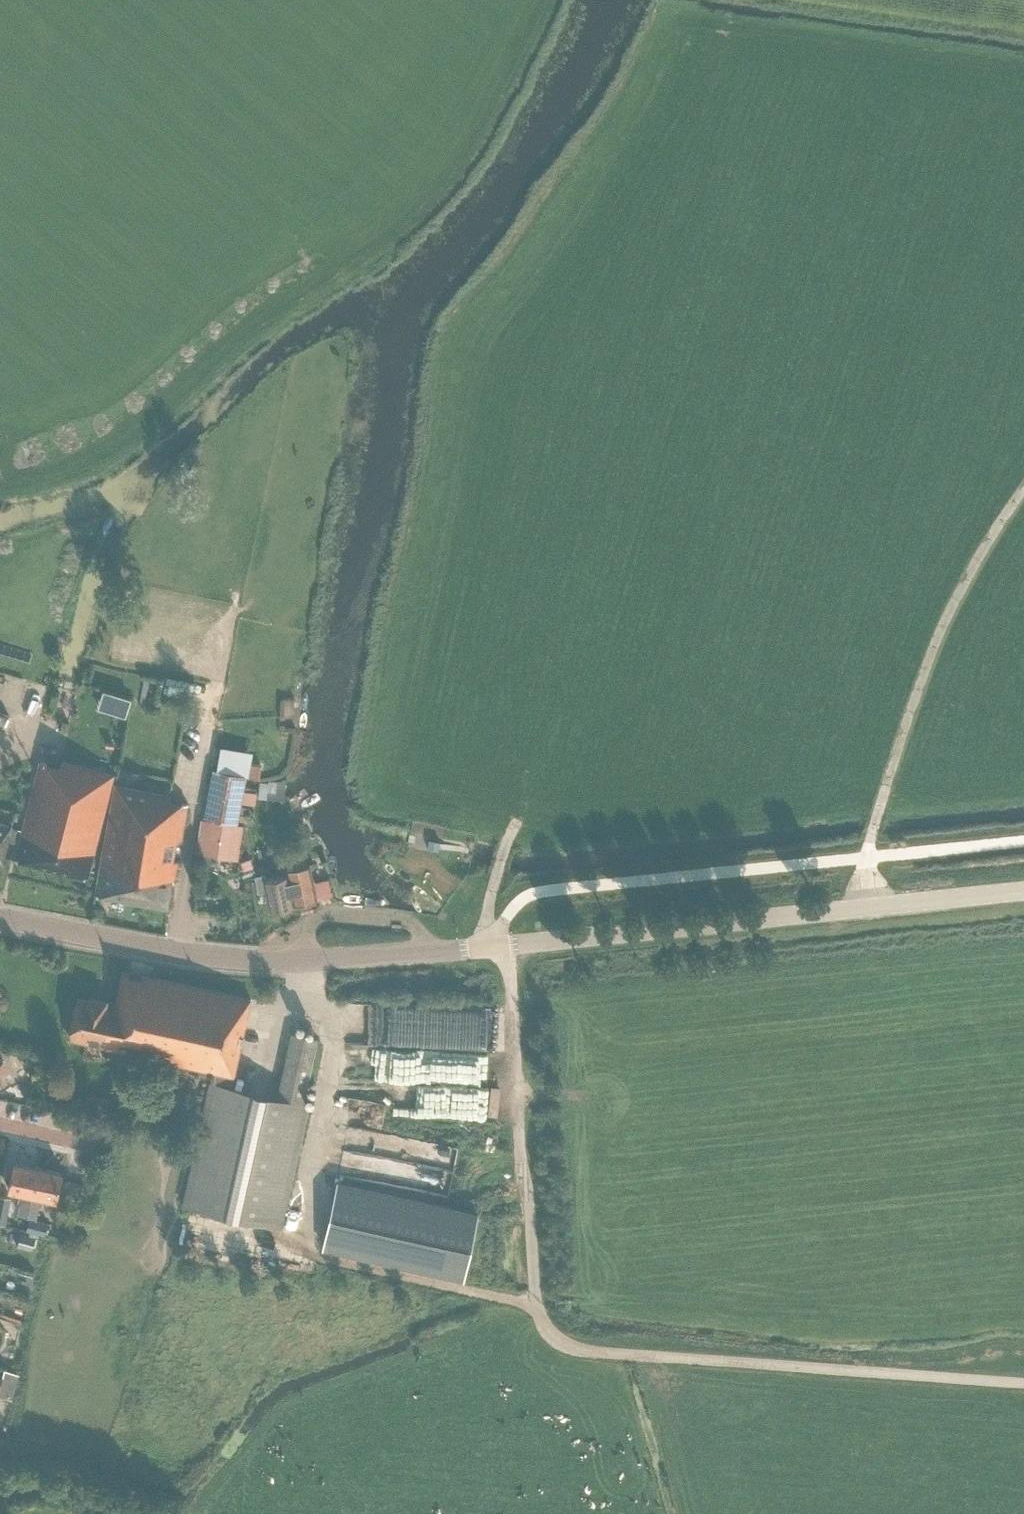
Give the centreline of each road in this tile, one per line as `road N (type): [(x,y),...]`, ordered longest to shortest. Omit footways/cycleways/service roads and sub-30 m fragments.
road 1 (tertiary): [(0,920),(191,955),(306,961),(486,950),(1023,890)]
road 2 (track): [(192,1229),(536,1309),(550,1333),(579,1348),(1023,1382)]
road 3 (track): [(873,907),(869,839),(945,623),(984,547),(1023,491)]
road 4 (track): [(503,948),(514,990),(536,1309)]

